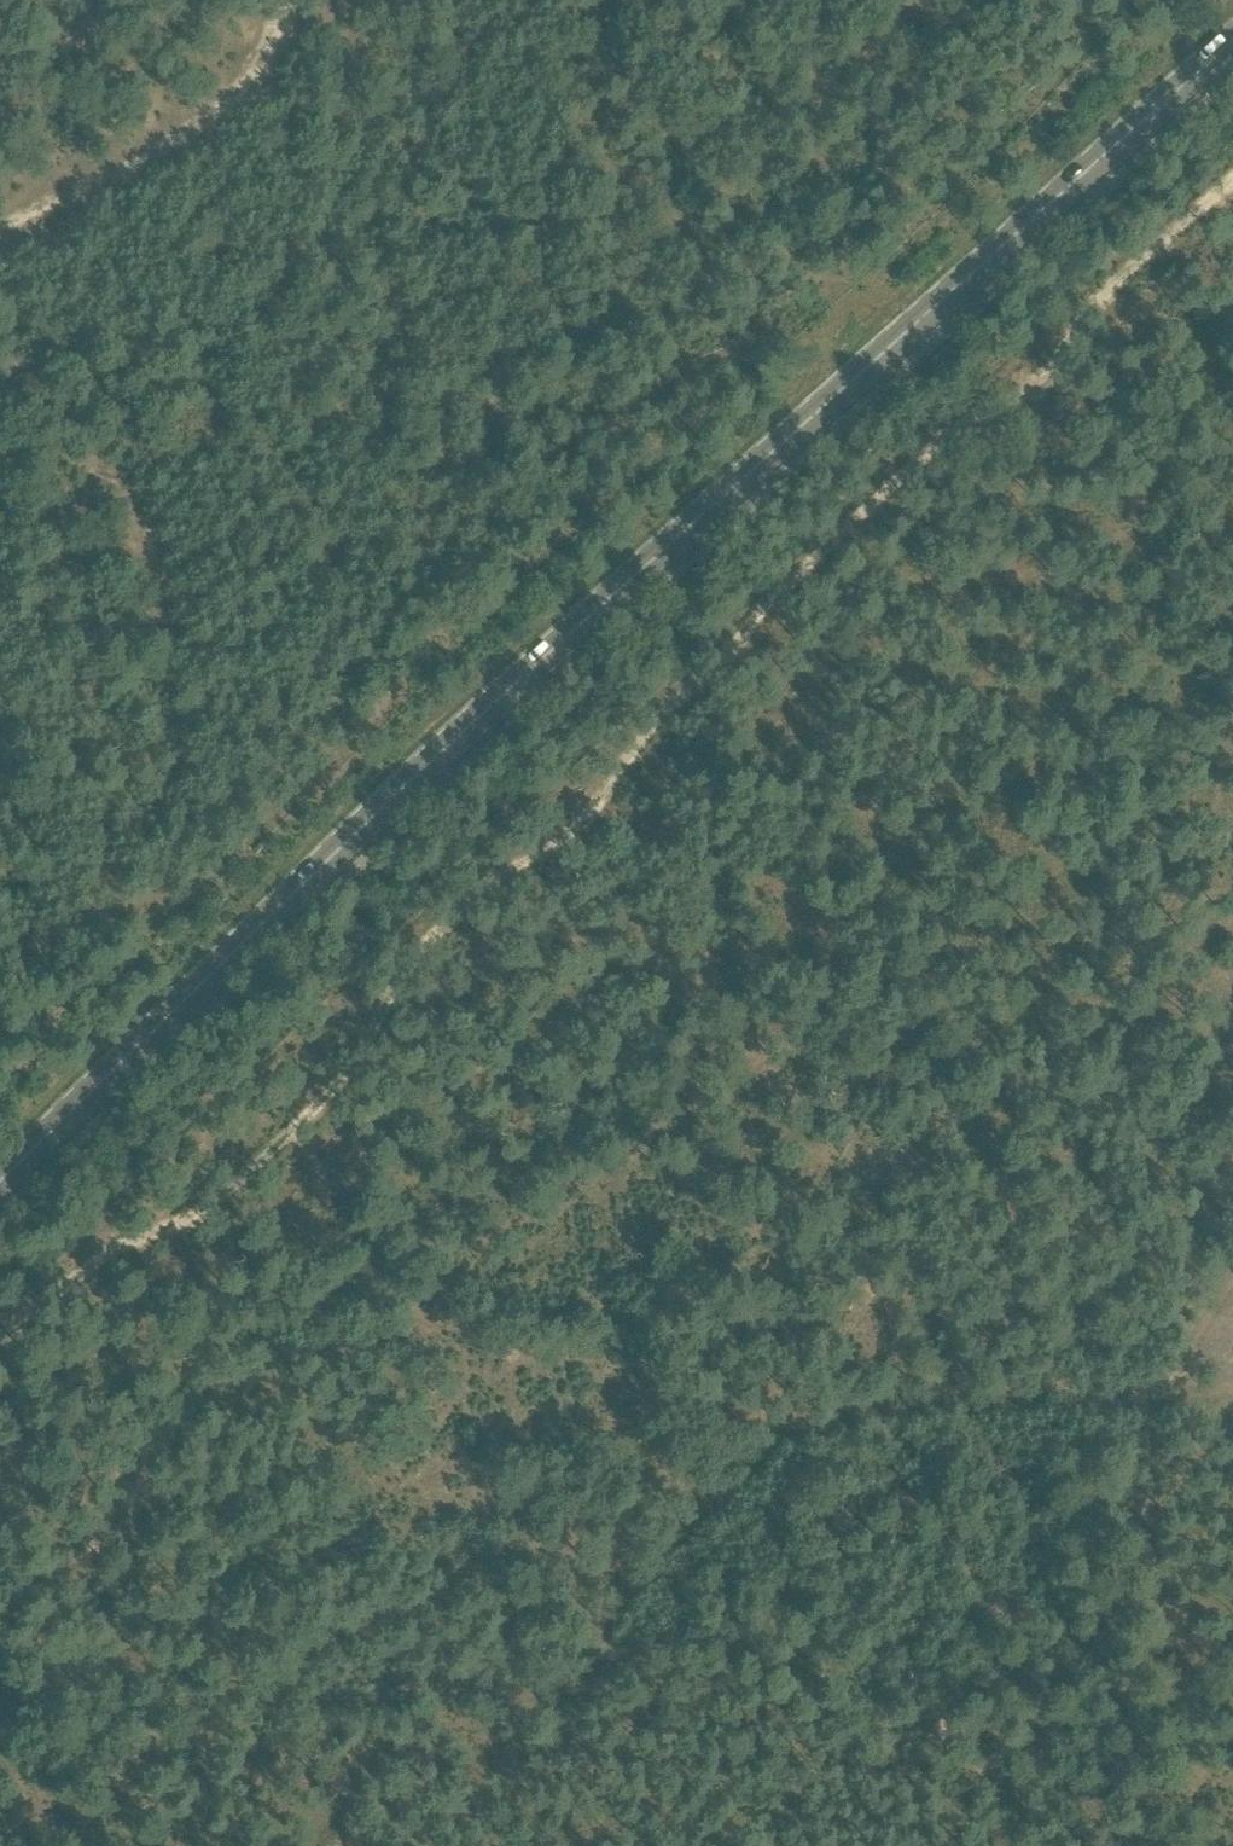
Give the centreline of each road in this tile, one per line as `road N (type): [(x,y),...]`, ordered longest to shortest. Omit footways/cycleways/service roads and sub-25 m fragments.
road 1 (track): [(1232,177),(928,445),(0,1344)]
road 2 (primary): [(0,1183),(647,564),(1232,41)]
road 3 (track): [(0,233),(191,133),(253,81),(306,6)]

